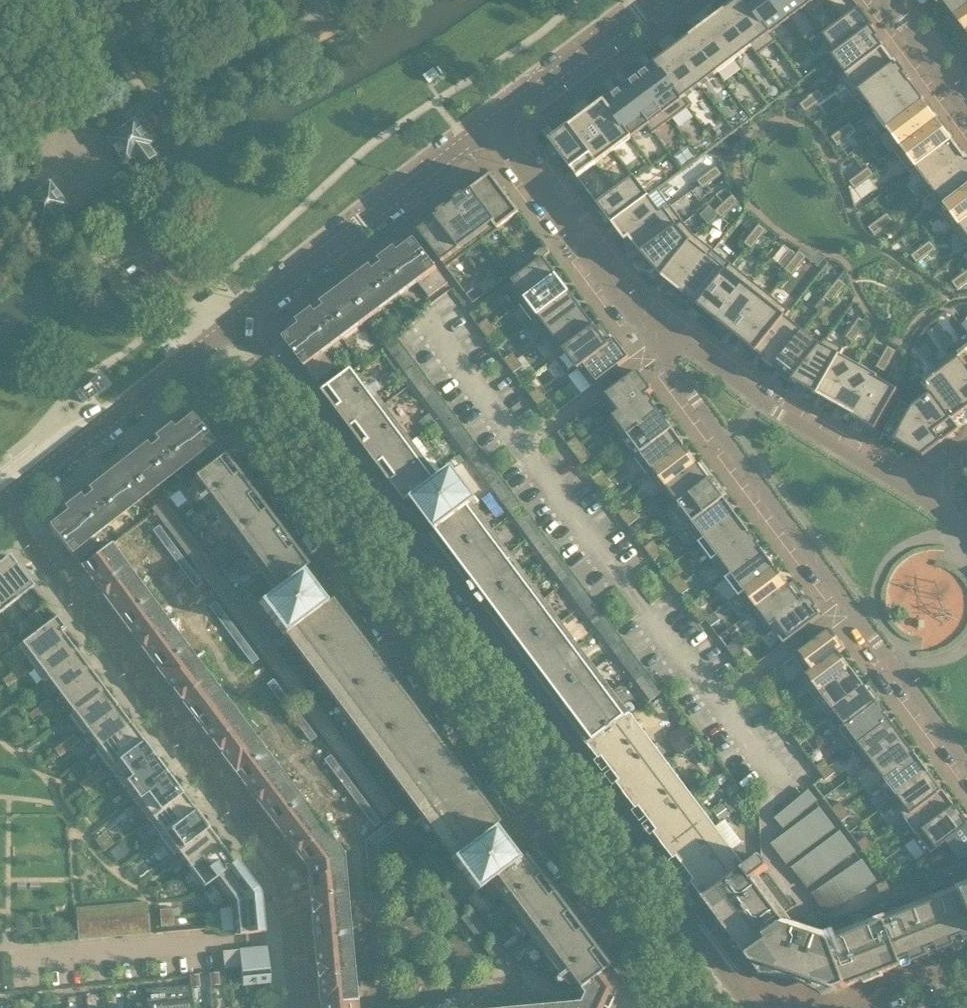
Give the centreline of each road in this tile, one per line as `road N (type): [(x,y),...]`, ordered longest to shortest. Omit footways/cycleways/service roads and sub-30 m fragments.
road 1 (residential): [(751,1007),(237,321)]
road 2 (residential): [(186,362),(670,1007)]
road 3 (residential): [(0,507),(280,874),(295,1007)]
road 4 (residential): [(657,347),(966,764)]
road 5 (residential): [(237,321),(494,124)]
road 6 (residential): [(917,488),(672,341),(657,347)]
road 7 (residential): [(657,347),(494,124)]
road 8 (residential): [(0,506),(186,362)]
road 9 (residential): [(494,124),(656,0)]
road 10 (residential): [(966,113),(883,0)]

